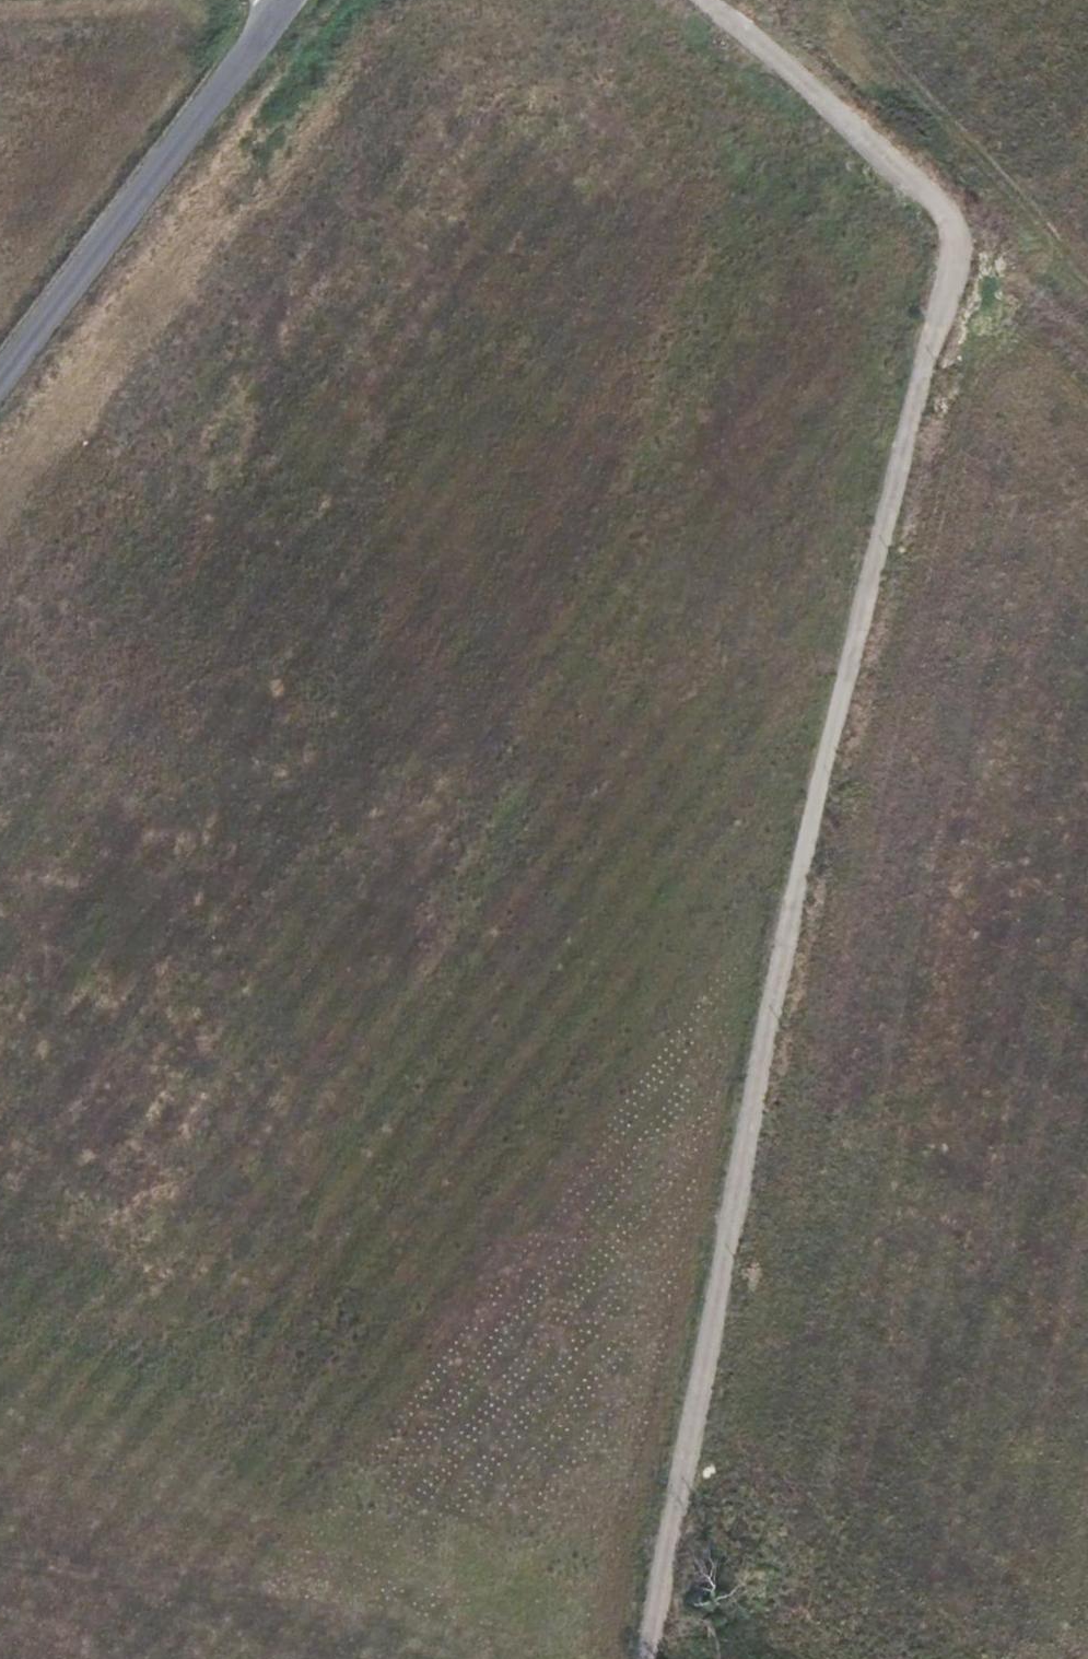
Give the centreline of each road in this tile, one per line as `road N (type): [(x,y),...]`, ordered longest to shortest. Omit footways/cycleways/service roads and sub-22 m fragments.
road 1 (track): [(653,1658),(831,741),(950,290),(939,220),(701,0)]
road 2 (tertiary): [(0,390),(288,0)]
road 3 (track): [(461,1658),(0,1577)]

